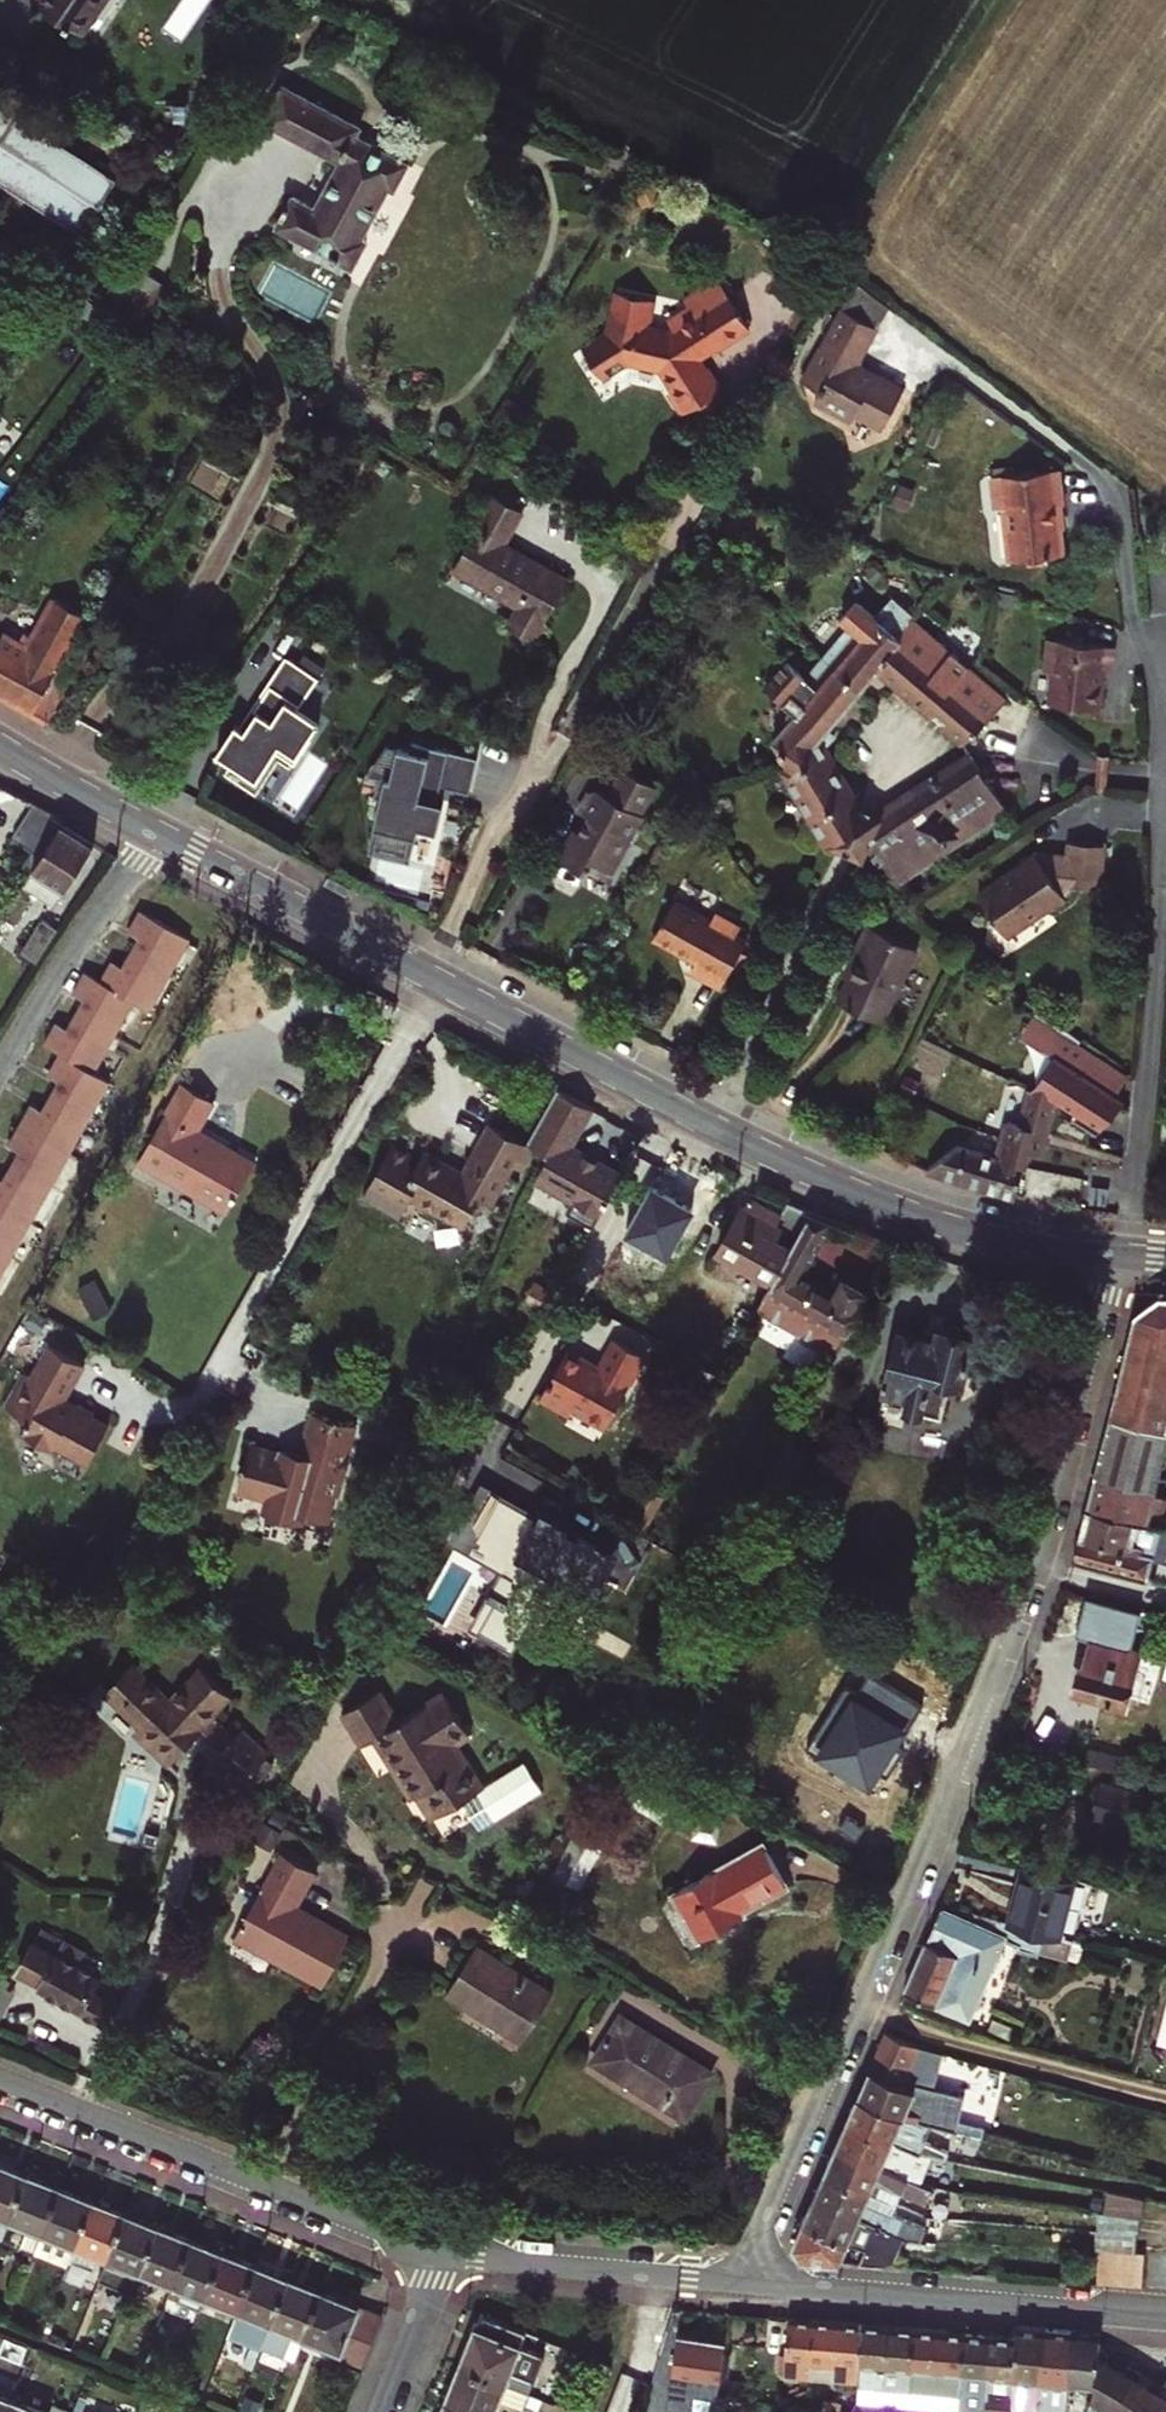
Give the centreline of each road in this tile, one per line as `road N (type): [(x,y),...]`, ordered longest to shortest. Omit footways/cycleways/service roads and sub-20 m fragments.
road 1 (residential): [(742,2279),(918,1879),(1044,1549),(1127,1253)]
road 2 (secondary): [(156,832),(832,1184),(935,1223),(1127,1253)]
road 3 (residential): [(1127,1253),(1165,703)]
road 4 (residential): [(0,2082),(448,2252)]
road 5 (residential): [(742,2279),(1165,2316)]
road 6 (residential): [(448,2252),(742,2279)]
road 7 (residential): [(0,1066),(156,832)]
road 8 (secondary): [(0,746),(156,832)]
road 9 (residential): [(384,2411),(448,2252)]

